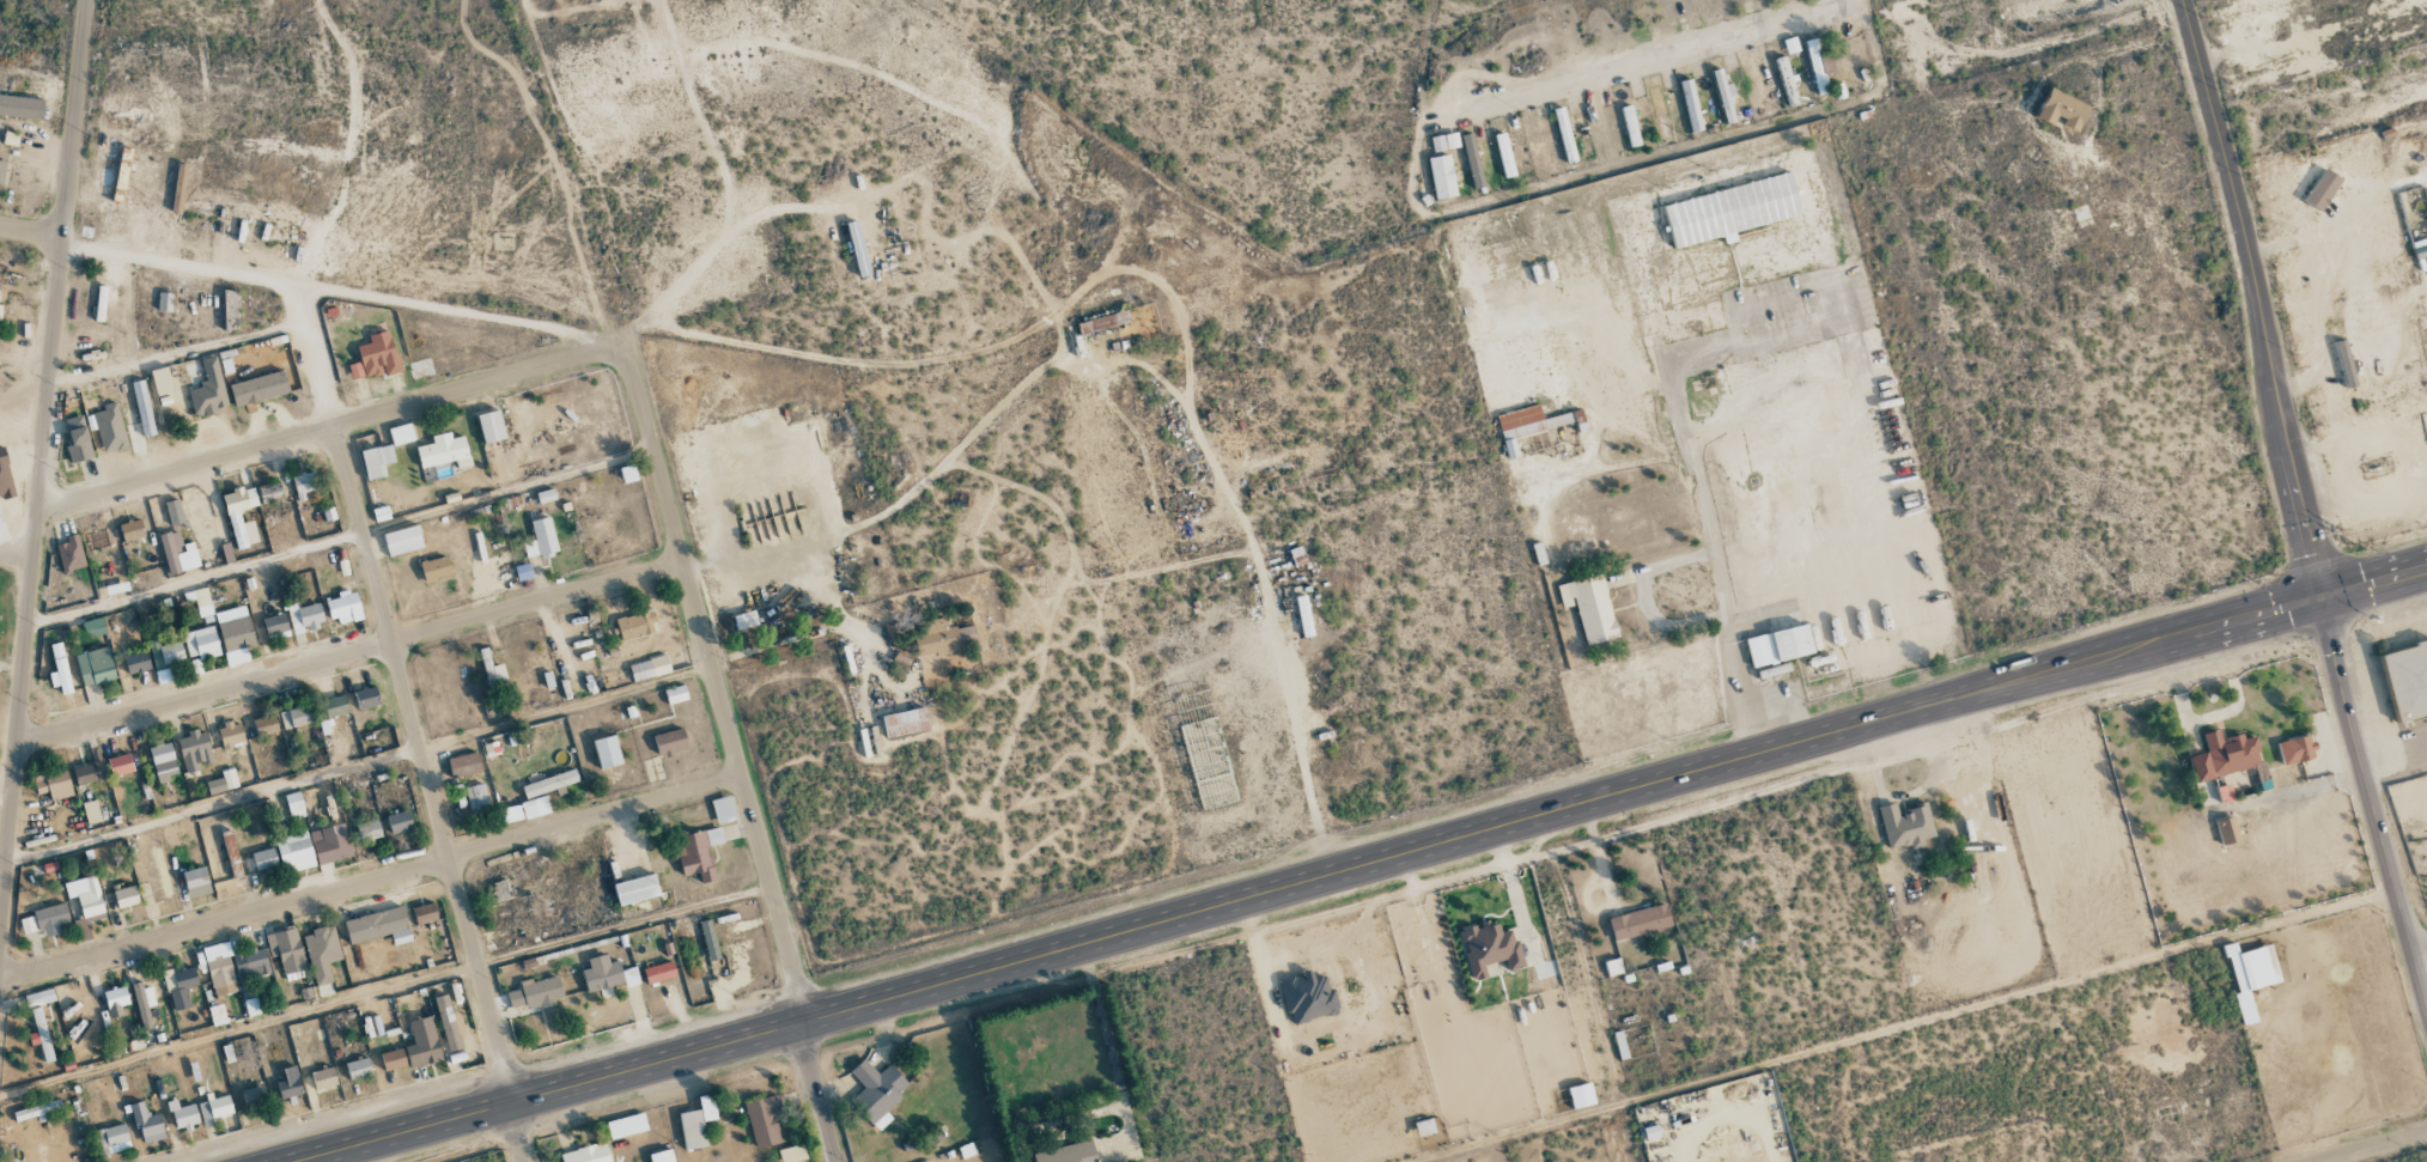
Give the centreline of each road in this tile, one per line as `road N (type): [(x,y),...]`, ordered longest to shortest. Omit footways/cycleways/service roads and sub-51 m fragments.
road 1 (residential): [(2185,6),(911,360),(760,367),(299,288),(0,224)]
road 2 (secondary): [(2426,573),(296,1161)]
road 3 (secondary): [(2426,1011),(2338,687),(2234,184),(2184,0)]
road 4 (tertiary): [(0,906),(84,0)]
road 5 (residential): [(833,1161),(791,967),(624,346)]
road 6 (residential): [(741,778),(0,984)]
road 7 (residential): [(528,1161),(335,427)]
road 8 (residential): [(682,561),(14,747)]
road 9 (residential): [(624,346),(35,512)]
road 10 (residential): [(1539,819),(1635,1161)]
road 11 (residential): [(335,427),(299,288)]

